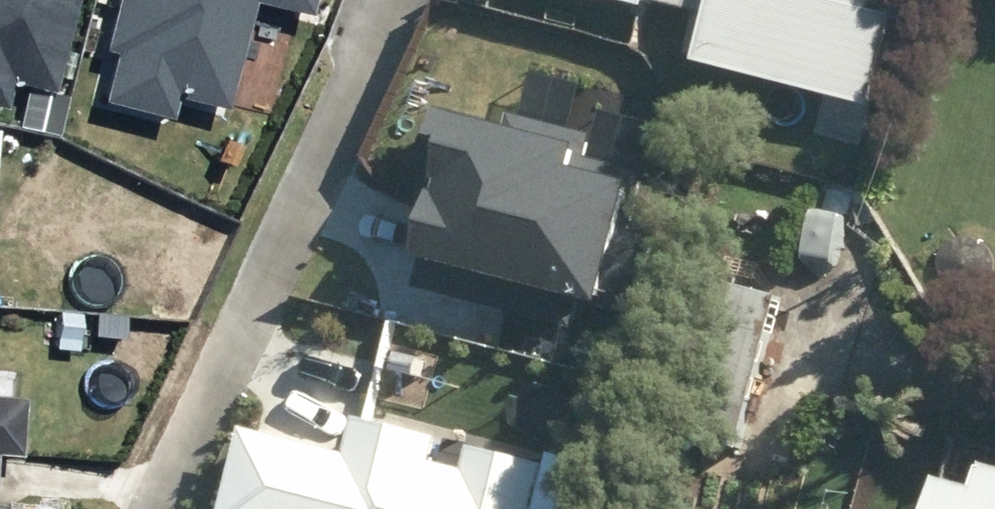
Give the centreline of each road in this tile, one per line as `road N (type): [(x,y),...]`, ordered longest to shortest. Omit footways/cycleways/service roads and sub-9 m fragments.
road 1 (residential): [(153,508),(381,0)]

